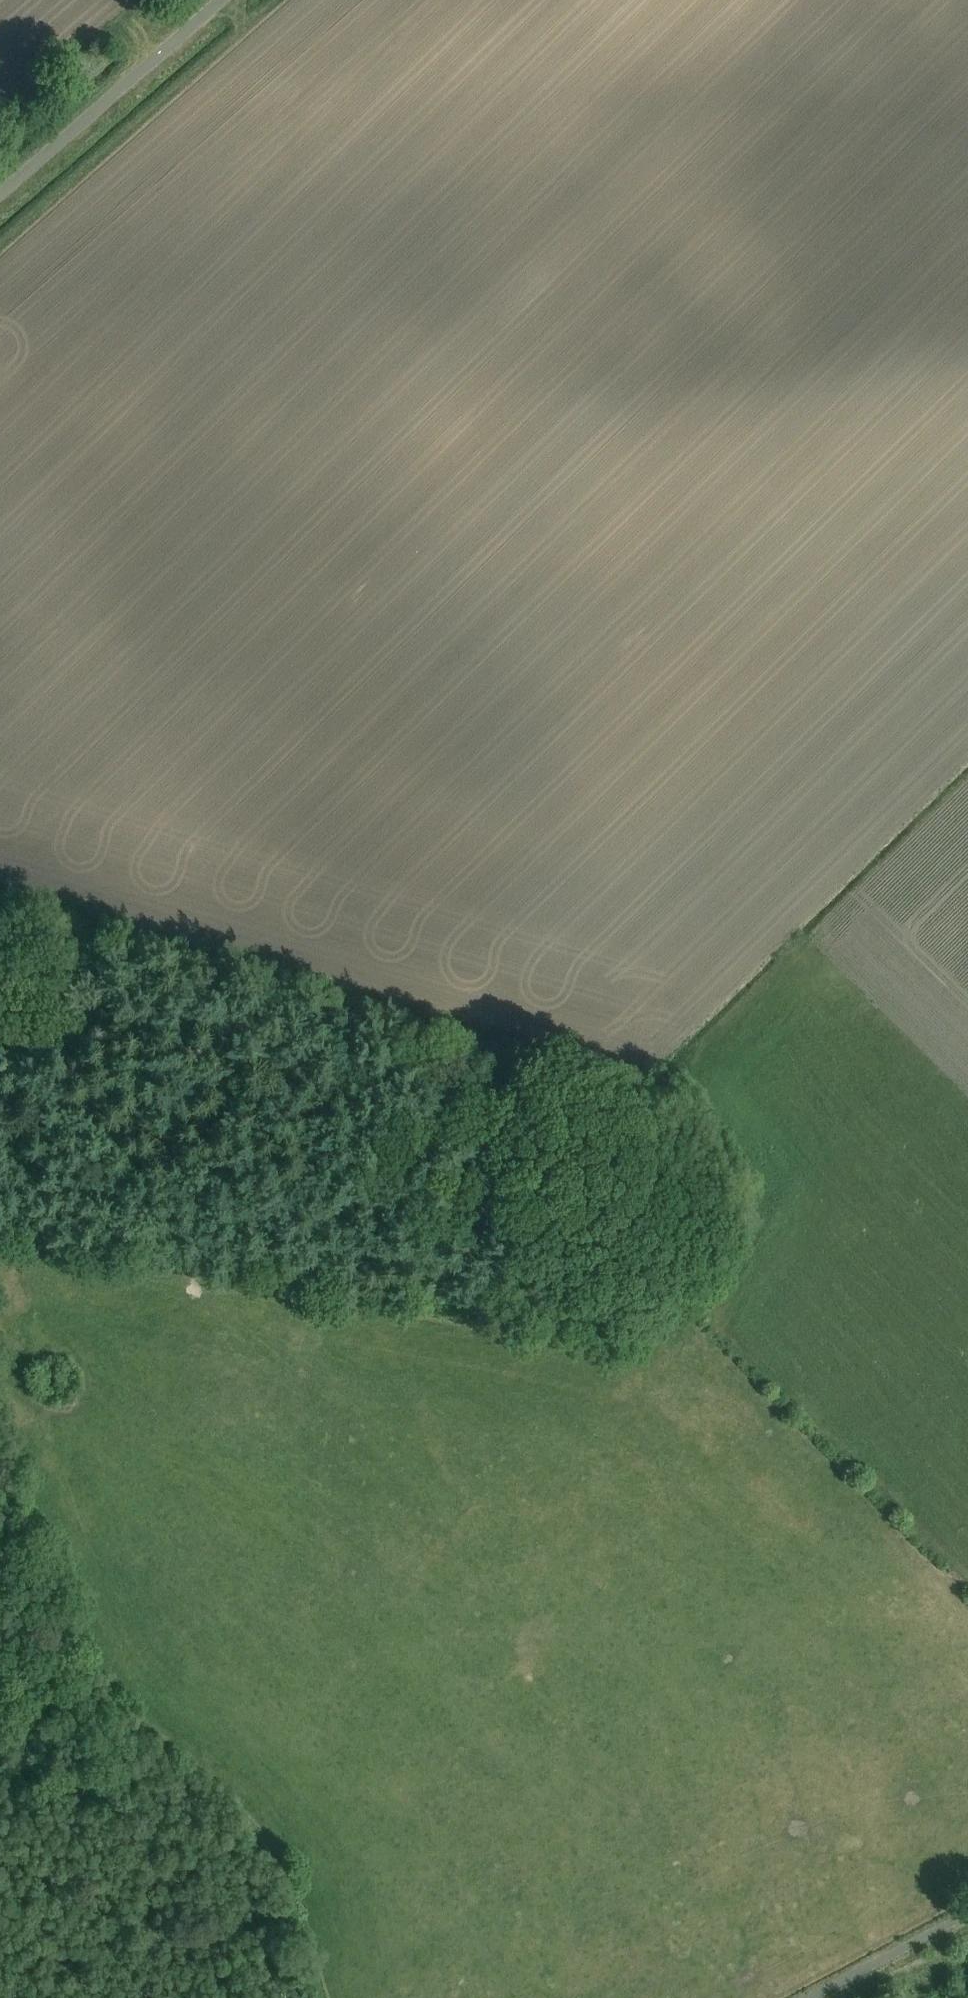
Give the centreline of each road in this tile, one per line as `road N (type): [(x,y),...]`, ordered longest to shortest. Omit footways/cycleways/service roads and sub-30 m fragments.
road 1 (unclassified): [(0,197),(223,0)]

